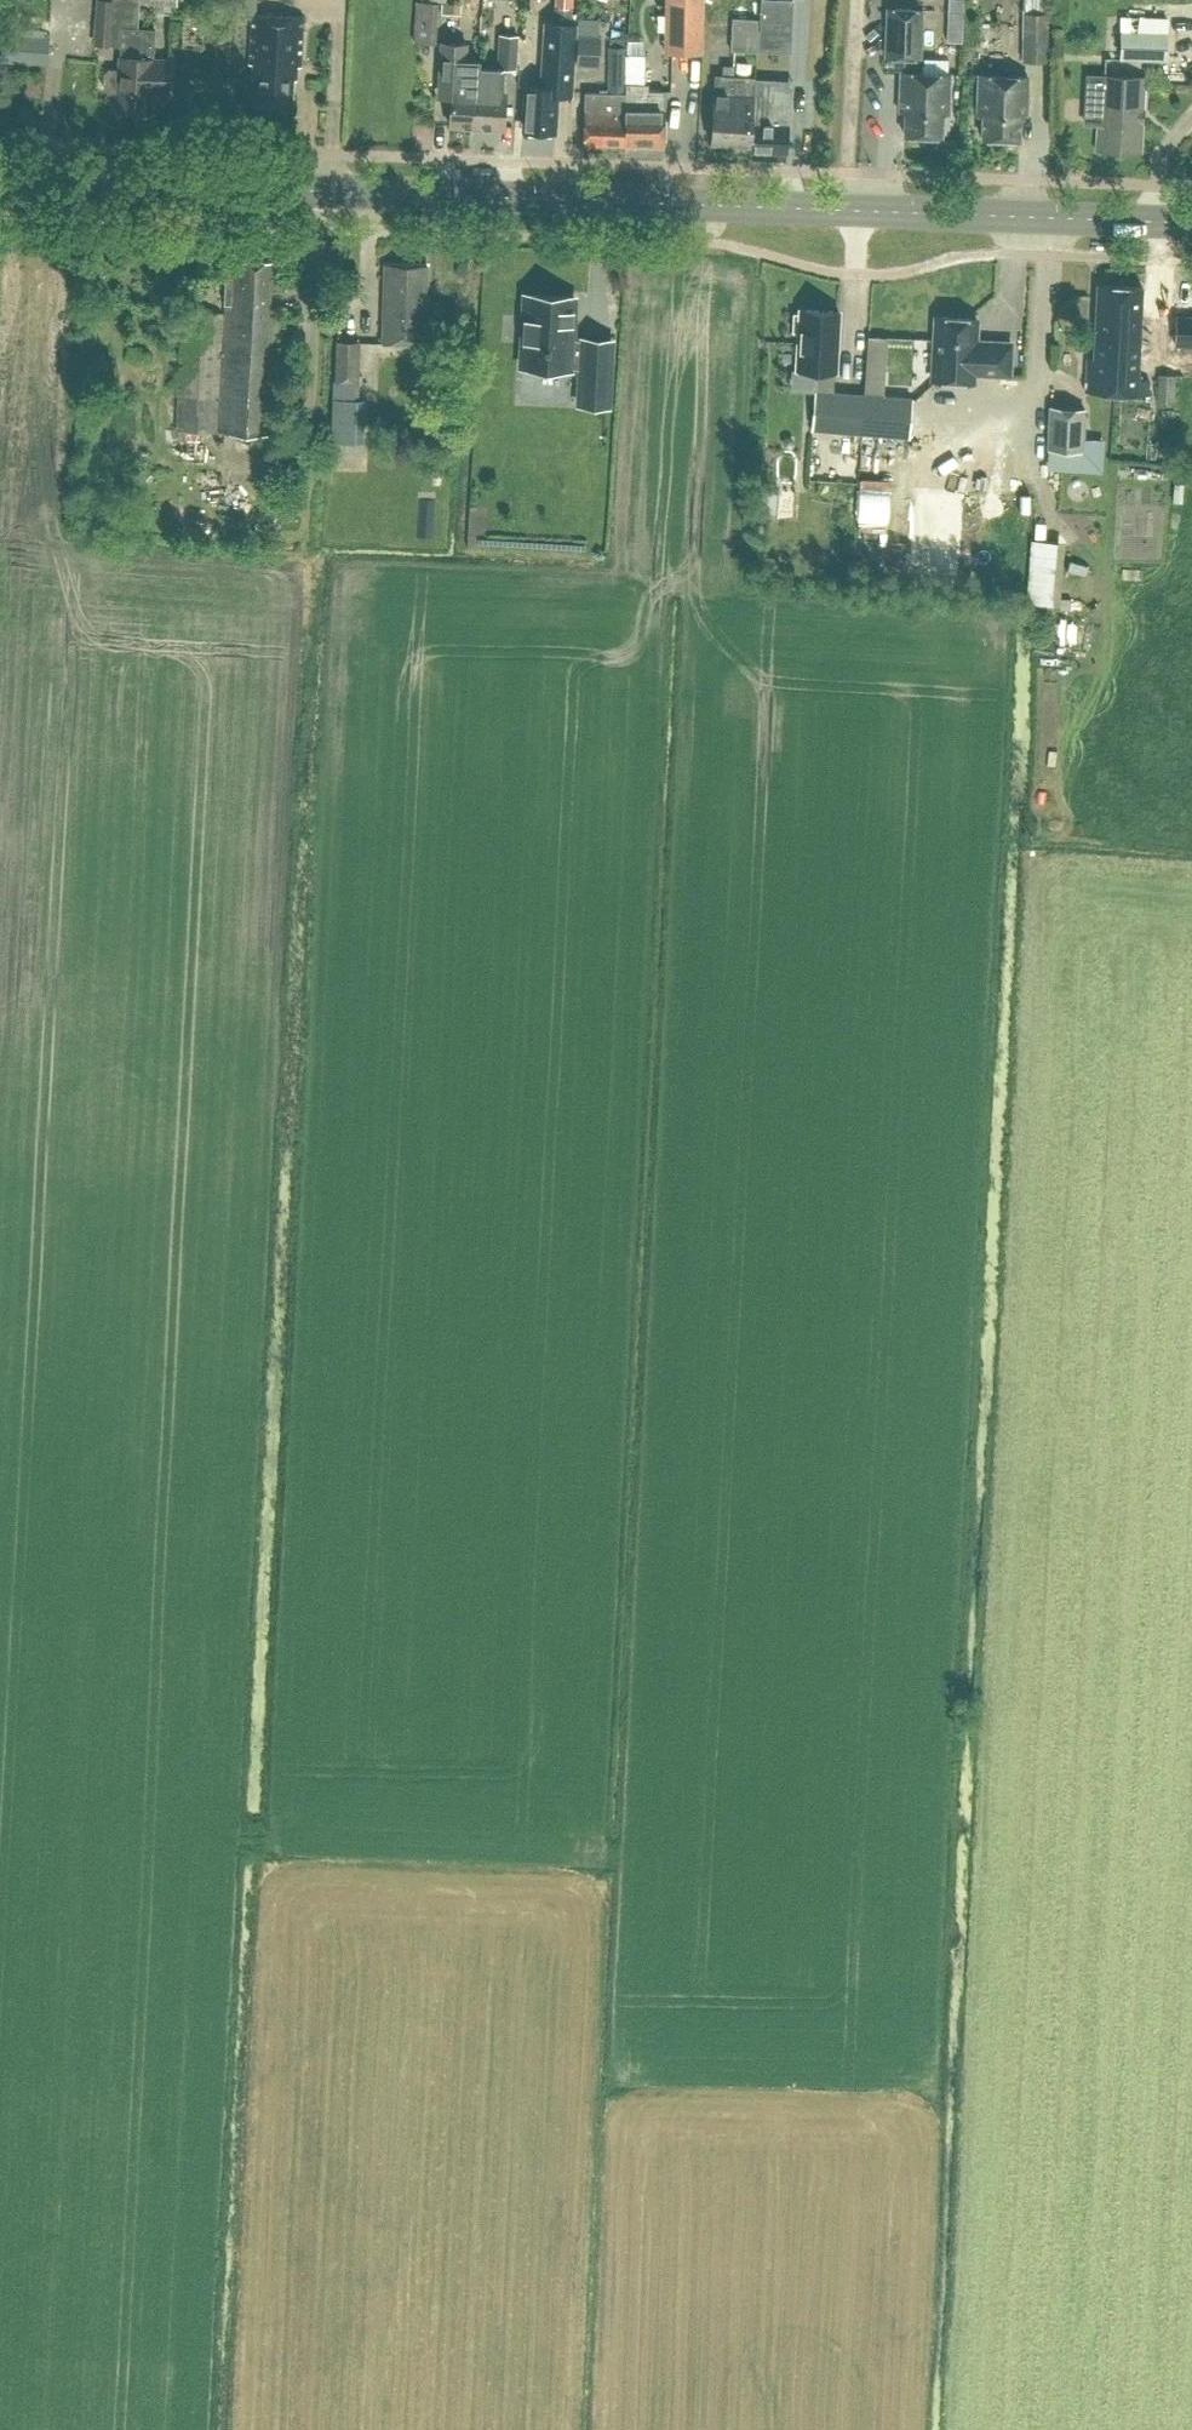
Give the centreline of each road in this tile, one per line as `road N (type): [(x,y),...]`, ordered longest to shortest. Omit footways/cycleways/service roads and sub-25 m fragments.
road 1 (tertiary): [(1191,224),(0,179)]
road 2 (track): [(856,0),(847,175)]

